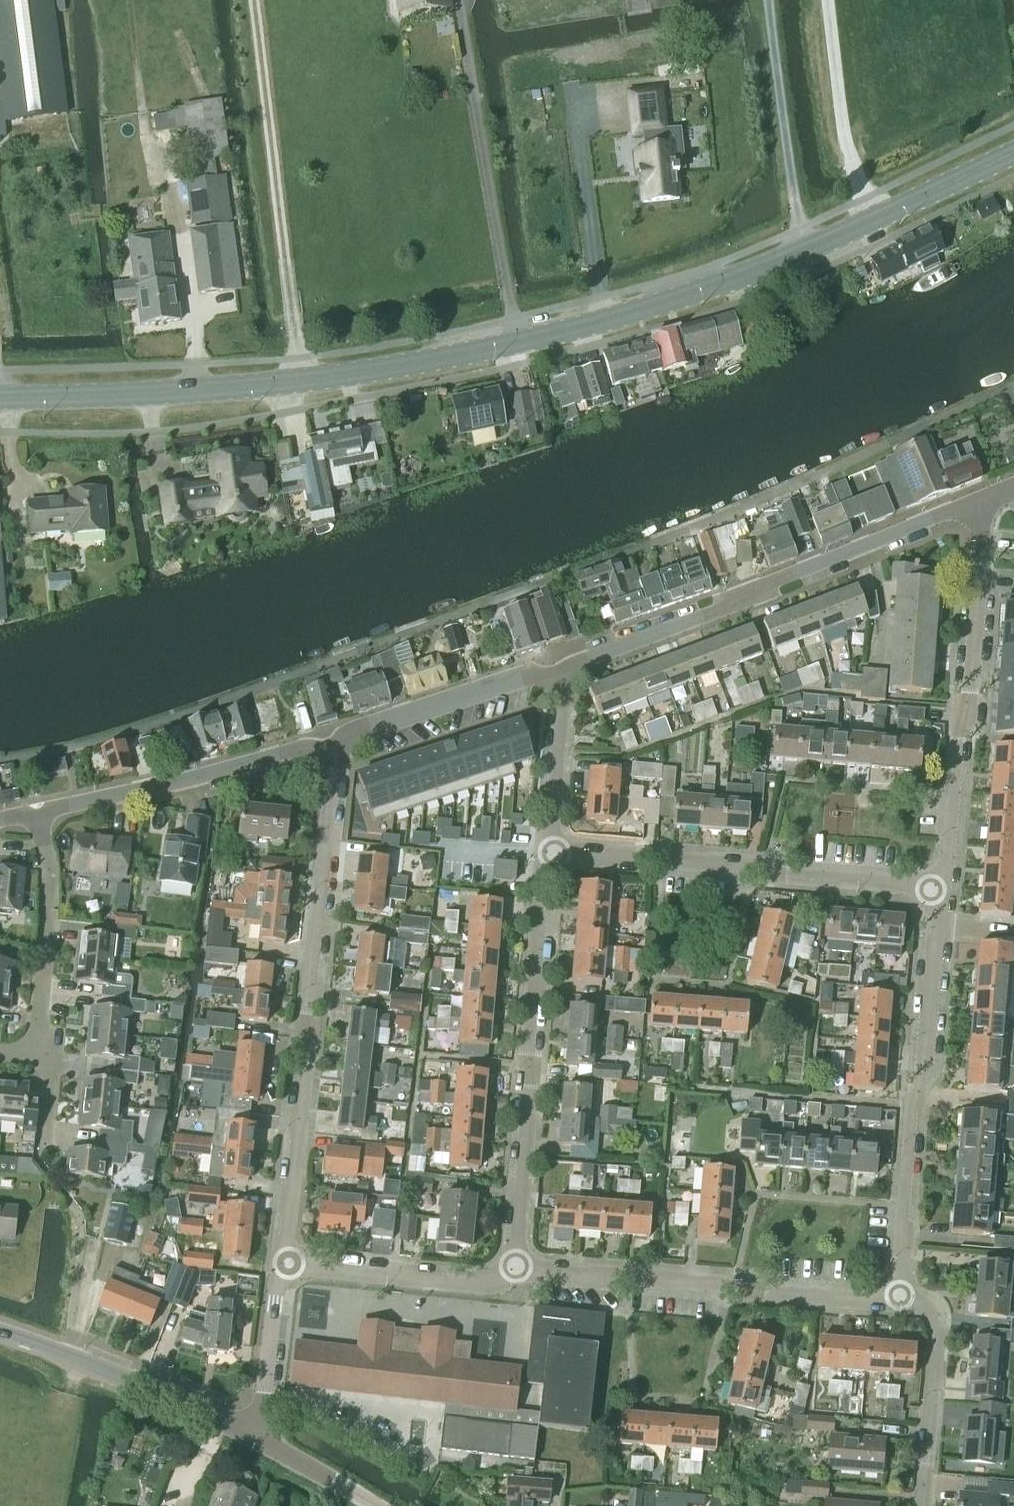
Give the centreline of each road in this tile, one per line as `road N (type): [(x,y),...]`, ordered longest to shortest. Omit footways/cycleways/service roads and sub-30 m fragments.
road 1 (secondary): [(0,399),(238,389),(519,344),(702,291),(1013,153)]
road 2 (tertiary): [(282,1265),(330,744)]
road 3 (tertiary): [(549,671),(981,502)]
road 4 (residential): [(513,1272),(550,849)]
road 5 (residential): [(902,1300),(940,891)]
road 6 (residential): [(940,891),(550,849)]
road 7 (residential): [(940,891),(957,795),(981,502)]
road 8 (residential): [(513,1272),(902,1300)]
road 9 (tertiary): [(330,744),(37,816)]
road 10 (tertiary): [(260,1442),(66,1357),(0,1338)]
road 11 (residential): [(37,1058),(50,897),(37,816)]
road 12 (residential): [(282,1265),(482,1284),(513,1272)]
road 13 (tertiary): [(330,744),(549,671)]
road 14 (residential): [(902,1300),(922,1303),(936,1317),(940,1342),(923,1505)]
road 15 (residential): [(550,849),(562,696),(549,671)]
road 16 (tertiary): [(260,1442),(282,1265)]
road 17 (tertiary): [(375,1505),(260,1442)]

